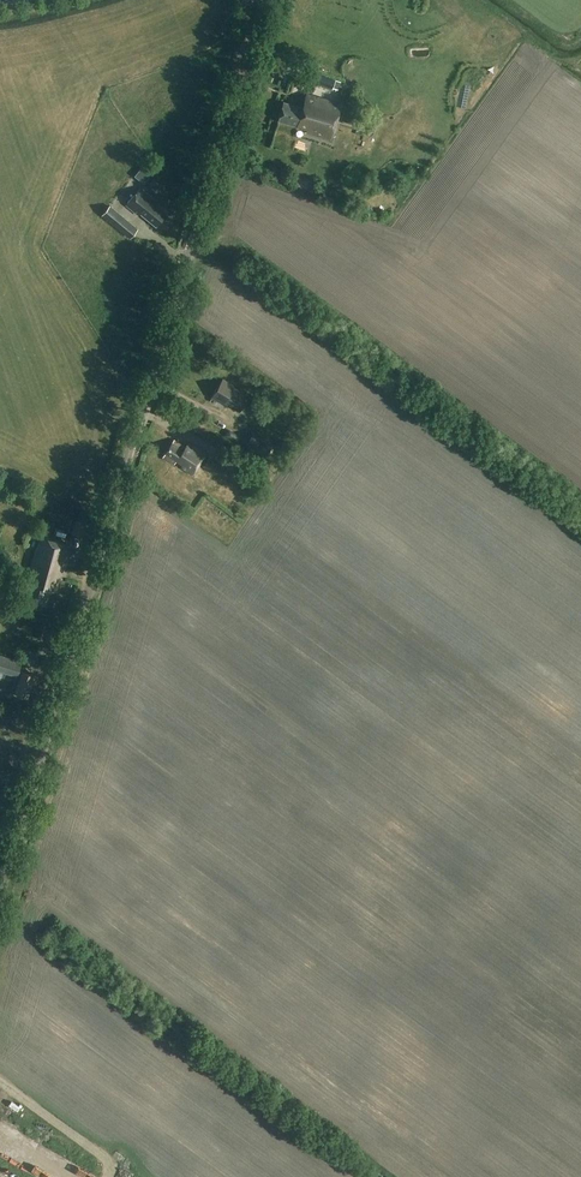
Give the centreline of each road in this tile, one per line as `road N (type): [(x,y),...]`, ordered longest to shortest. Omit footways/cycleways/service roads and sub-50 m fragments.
road 1 (tertiary): [(0,894),(224,136),(253,0)]

